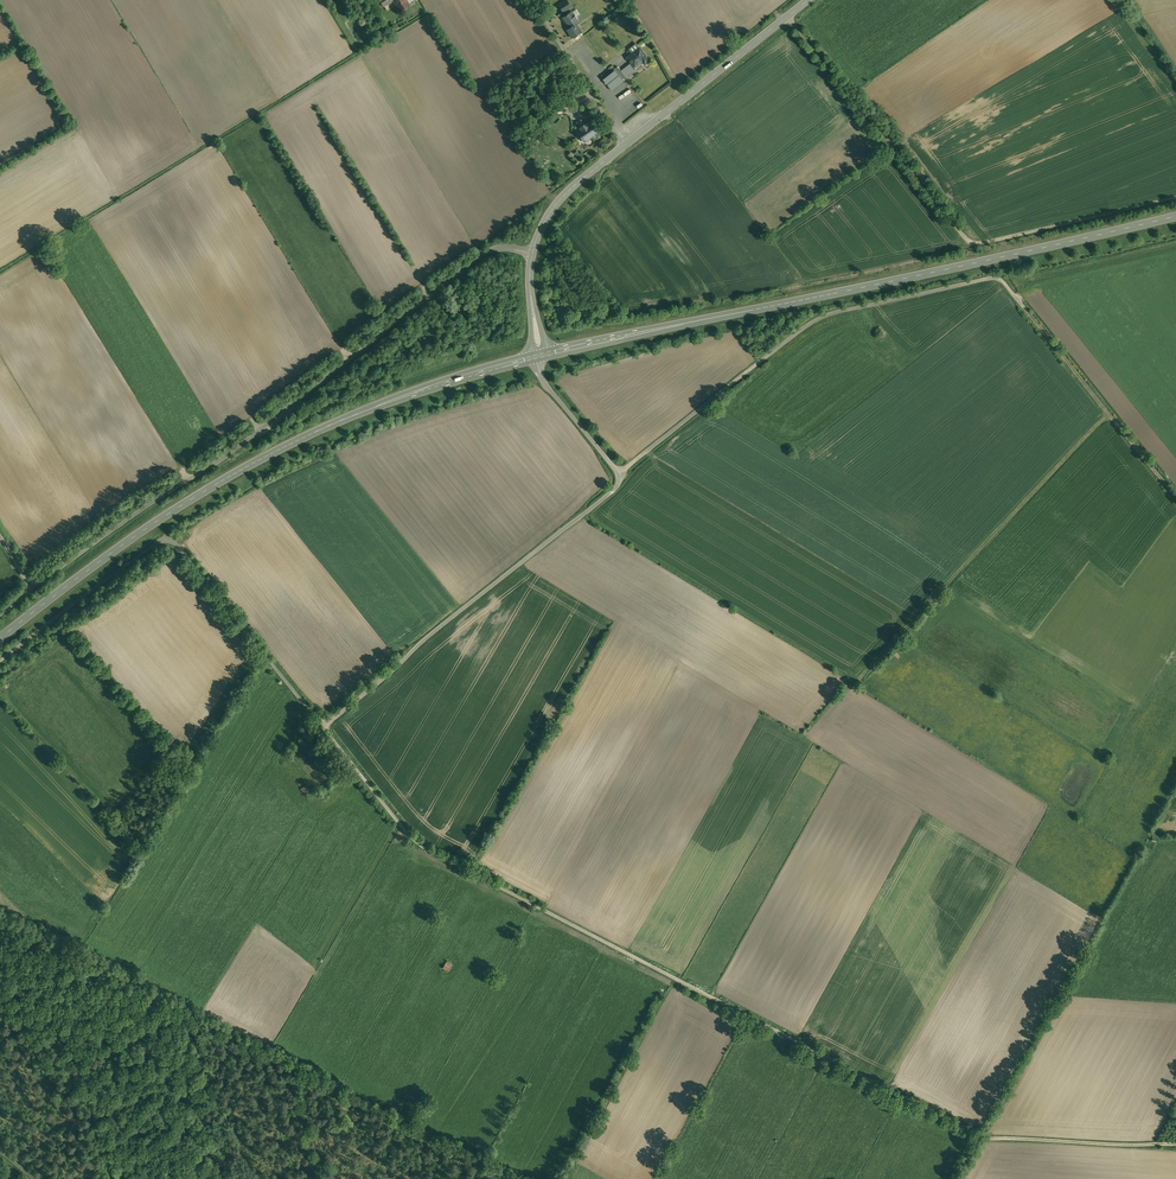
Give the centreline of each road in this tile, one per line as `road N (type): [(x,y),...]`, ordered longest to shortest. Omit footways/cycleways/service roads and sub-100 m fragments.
road 1 (unclassified): [(322,726),(420,845),(896,1099)]
road 2 (unclassified): [(532,254),(501,249),(483,255),(220,463),(33,589)]
road 3 (unclassified): [(542,379),(618,472),(614,488),(322,726)]
road 4 (primary): [(709,318),(1175,216)]
road 5 (unclassified): [(322,726),(171,541),(148,548),(0,662)]
road 6 (track): [(618,472),(825,316),(999,279)]
road 7 (primary): [(0,638),(192,499),(363,411)]
road 8 (track): [(785,19),(974,246)]
road 9 (track): [(1175,1147),(984,1139),(896,1099)]
road 10 (track): [(1175,498),(999,279)]
road 11 (tertiary): [(809,0),(626,144)]
road 12 (primary): [(531,354),(363,411)]
road 13 (primary): [(363,411),(533,361)]
road 14 (unclassified): [(535,0),(626,144)]
road 15 (primary): [(544,358),(709,318)]
road 16 (primary): [(709,318),(544,351)]
road 17 (tertiary): [(626,144),(554,206),(532,254)]

